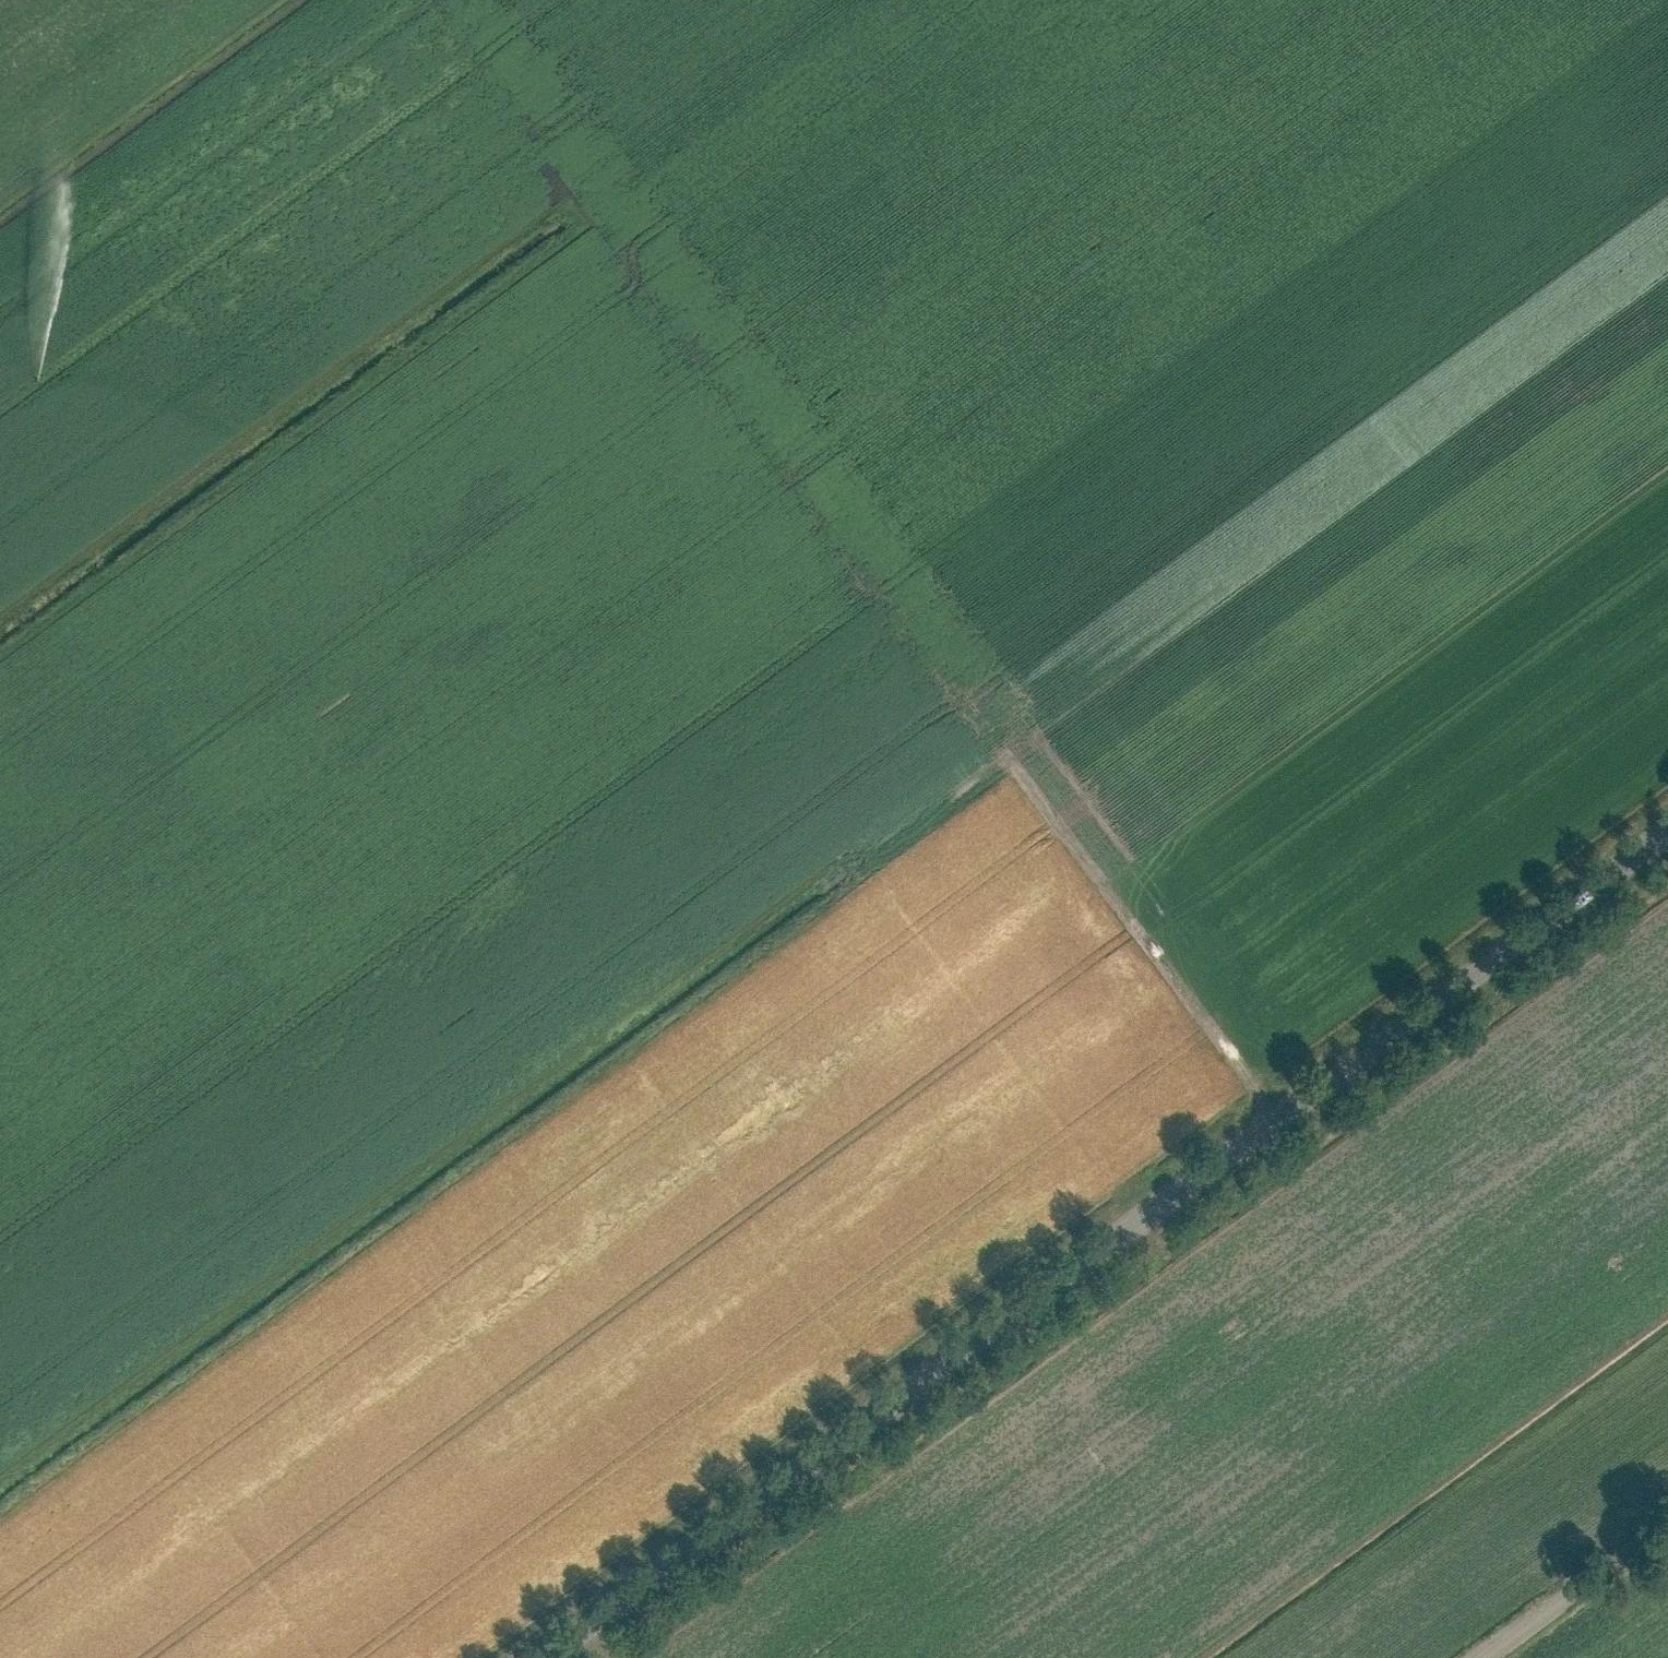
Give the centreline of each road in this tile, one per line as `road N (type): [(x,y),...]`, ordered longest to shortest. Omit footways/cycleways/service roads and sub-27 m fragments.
road 1 (tertiary): [(540,1657),(1667,816)]
road 2 (unclassified): [(1481,1657),(1667,1520)]

